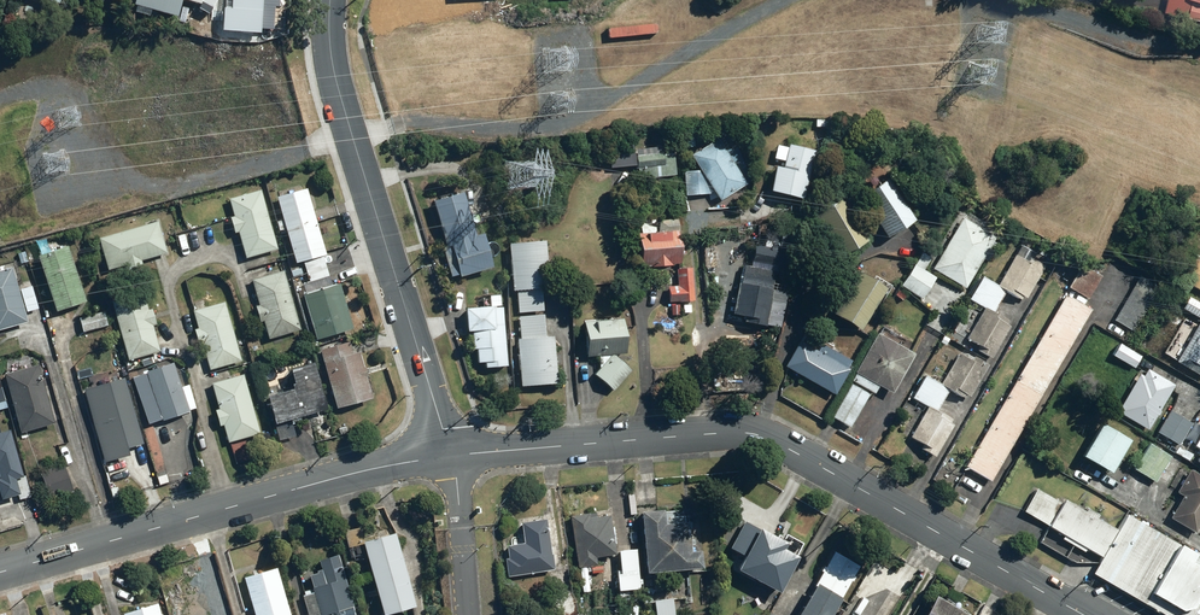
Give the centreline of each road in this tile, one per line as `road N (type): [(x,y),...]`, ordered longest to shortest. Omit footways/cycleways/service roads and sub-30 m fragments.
road 1 (residential): [(1084,614),(756,434),(448,455)]
road 2 (tertiary): [(448,455),(333,72),(330,0)]
road 3 (tertiary): [(448,455),(383,464),(0,573)]
road 4 (track): [(0,99),(36,90),(77,95),(98,167),(119,185),(168,188),(351,136)]
road 5 (track): [(779,0),(573,125),(491,134),(429,120)]
road 6 (track): [(1199,52),(1007,0)]

